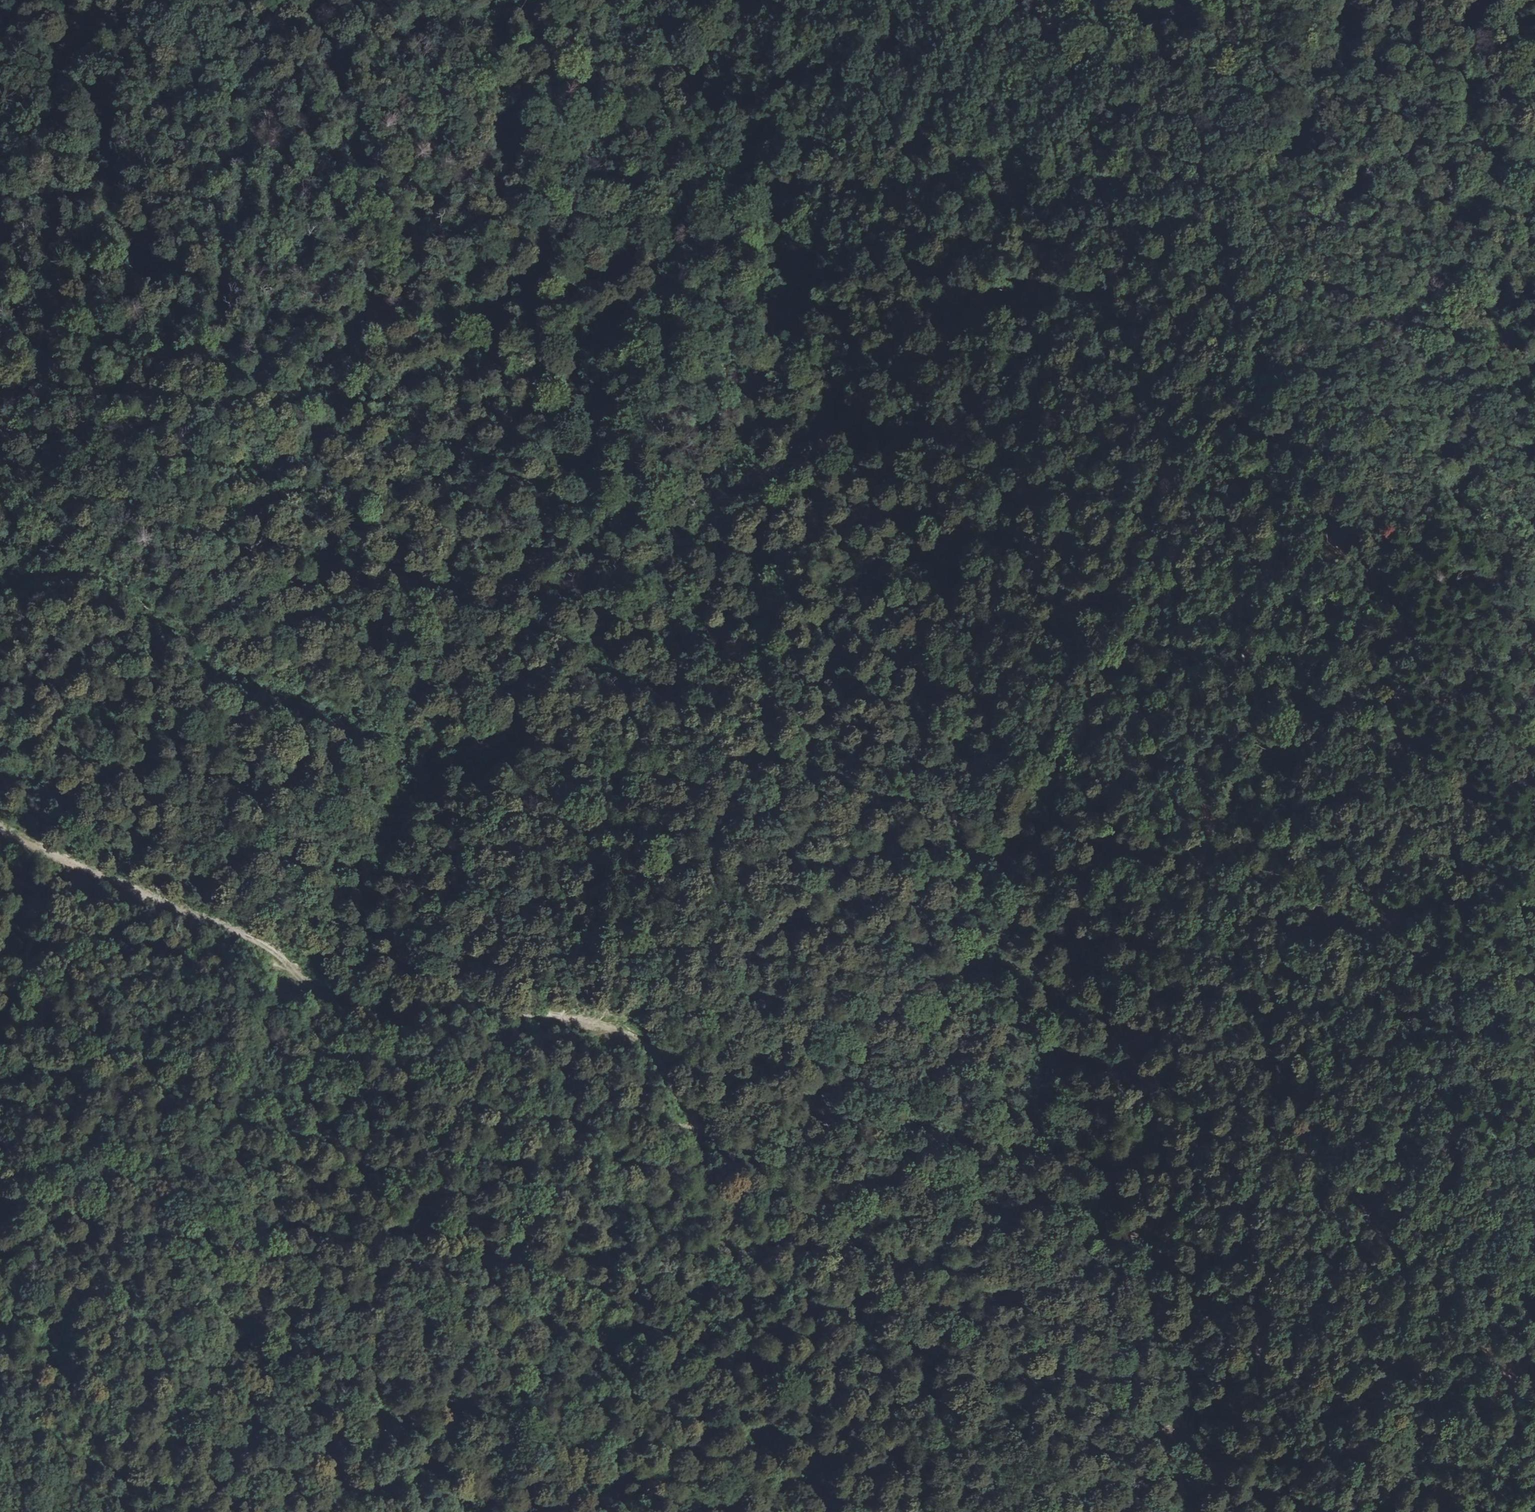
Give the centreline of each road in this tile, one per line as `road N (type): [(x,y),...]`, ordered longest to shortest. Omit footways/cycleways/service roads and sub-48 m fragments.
road 1 (track): [(1274,280),(1215,355),(1150,514),(1070,763),(1020,873),(840,779),(680,741),(516,740),(451,767),(430,763)]
road 2 (track): [(0,519),(82,502),(153,503),(255,614),(414,705)]
road 3 (track): [(691,1130),(667,1076),(627,1038),(597,1025),(505,1011),(350,1014),(326,1002),(293,964)]
road 4 (track): [(0,1319),(118,1367),(179,1435),(316,1511)]
road 5 (track): [(293,964),(0,826)]
road 6 (track): [(1534,367),(1426,297),(1371,278),(1274,280)]
road 7 (track): [(524,0),(706,128)]

